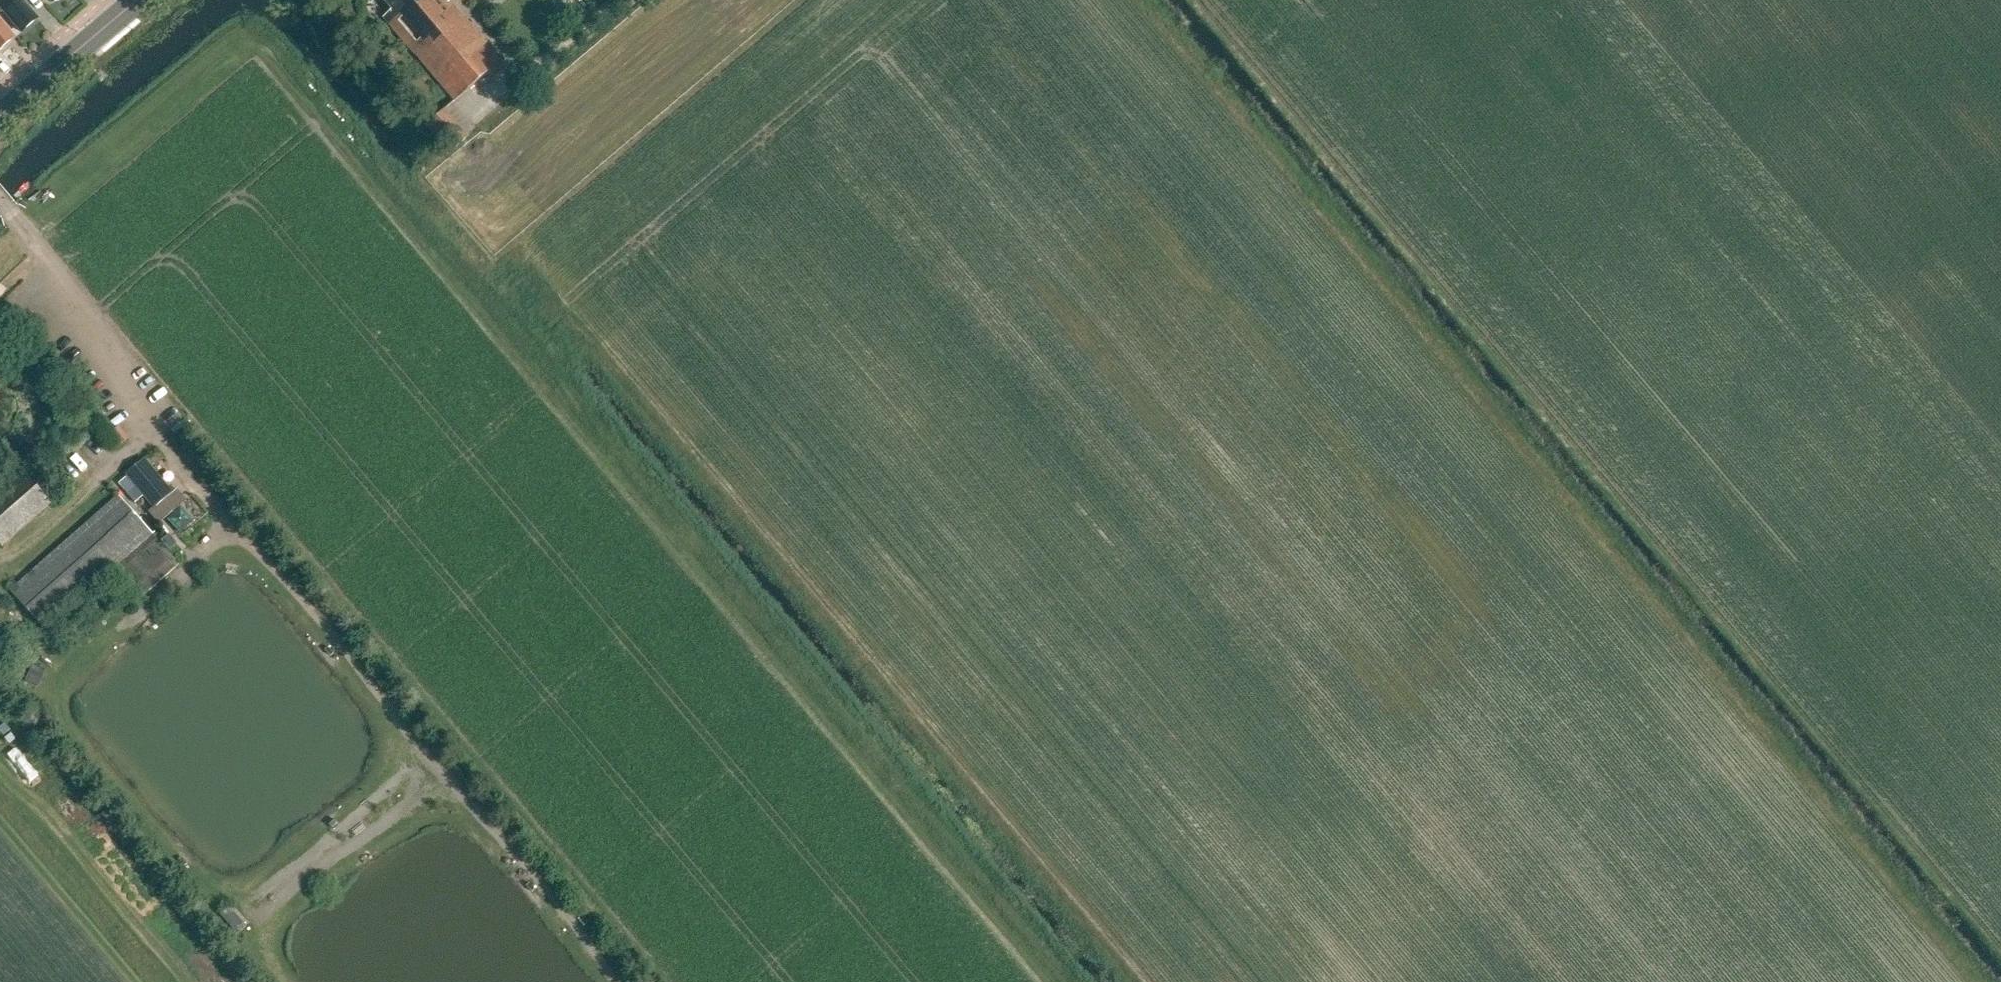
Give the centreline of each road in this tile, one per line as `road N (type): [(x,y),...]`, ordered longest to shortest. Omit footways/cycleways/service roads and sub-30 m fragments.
road 1 (tertiary): [(0,116),(137,0)]

